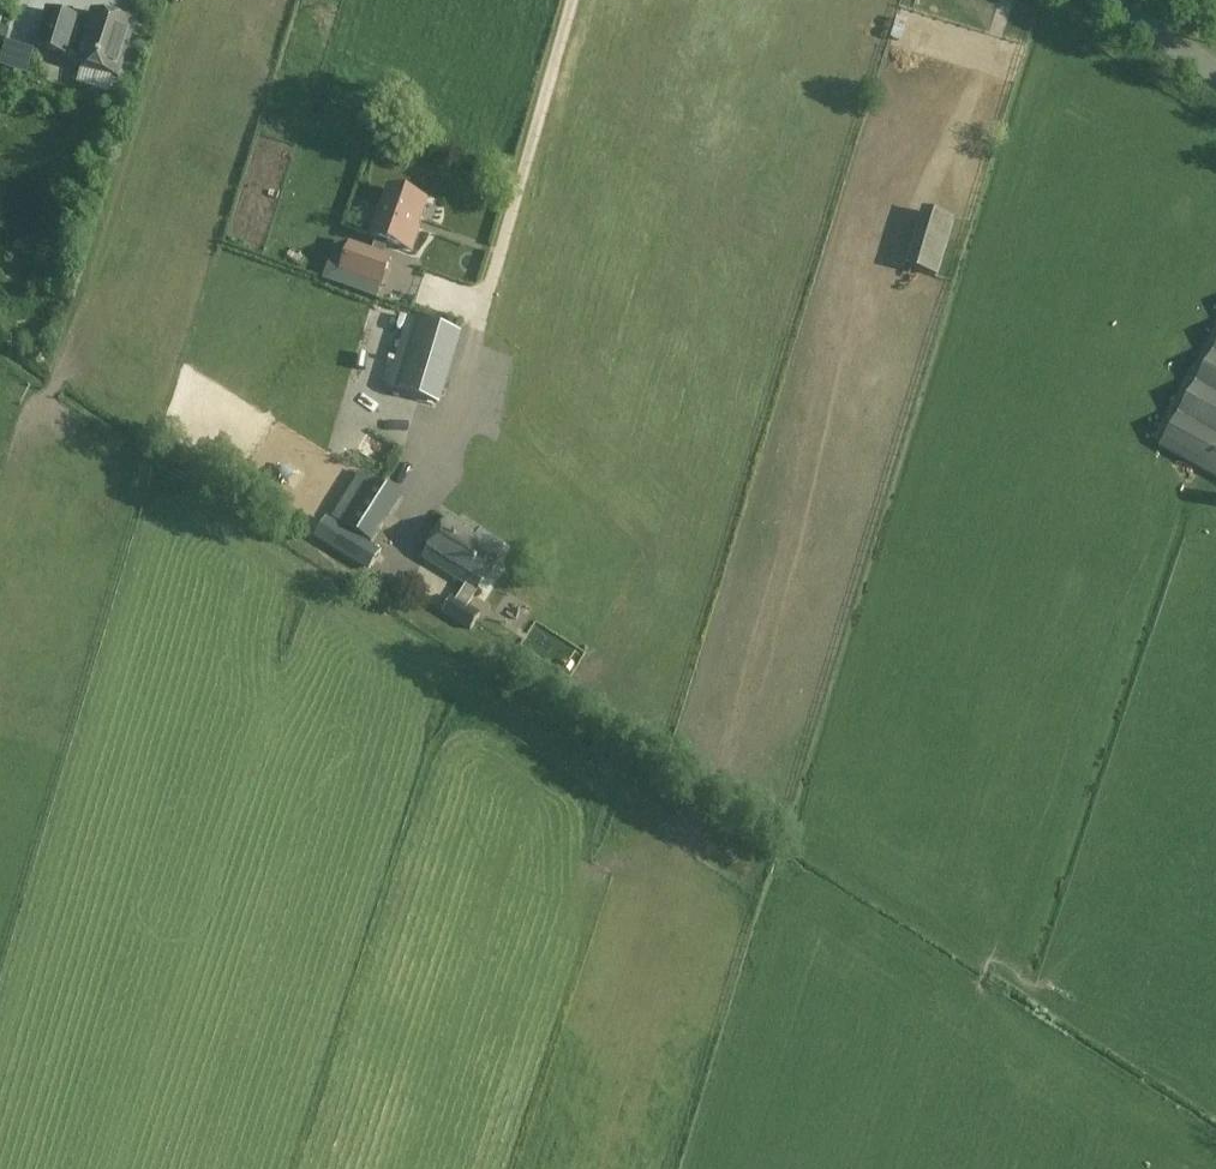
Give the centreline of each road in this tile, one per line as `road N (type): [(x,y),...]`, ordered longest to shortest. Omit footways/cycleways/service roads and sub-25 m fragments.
road 1 (tertiary): [(1215,71),(1108,0)]

